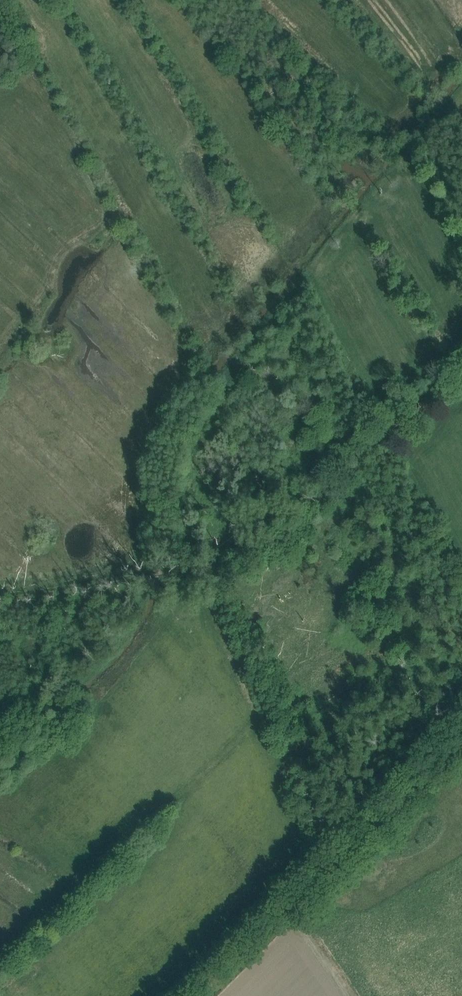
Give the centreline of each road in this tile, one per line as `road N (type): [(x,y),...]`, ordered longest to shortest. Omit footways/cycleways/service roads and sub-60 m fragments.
road 1 (track): [(0,595),(190,572),(263,715),(0,983)]

